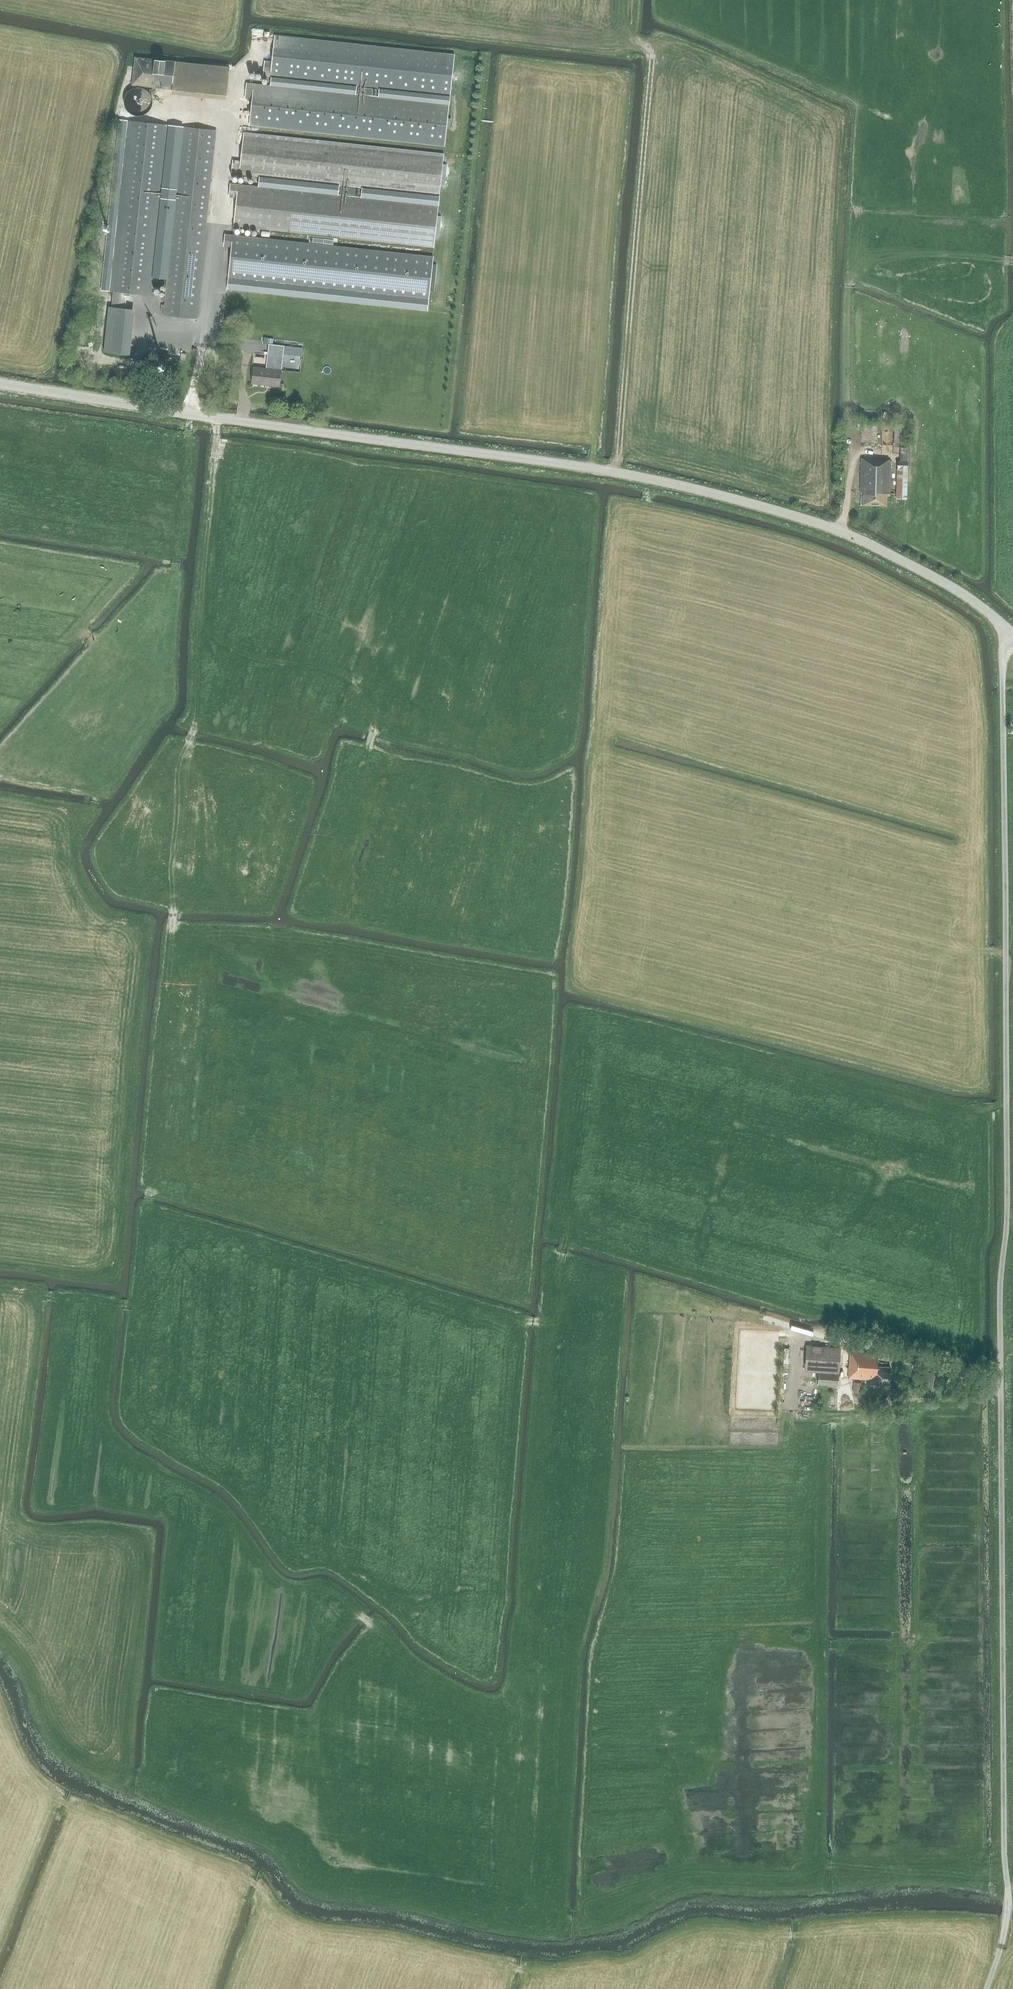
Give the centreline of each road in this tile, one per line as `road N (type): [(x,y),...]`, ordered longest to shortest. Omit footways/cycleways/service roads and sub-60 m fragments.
road 1 (unclassified): [(986,1988),(1008,1905),(1001,624)]
road 2 (unclassified): [(1001,624),(937,579),(845,534),(679,486),(0,386)]

